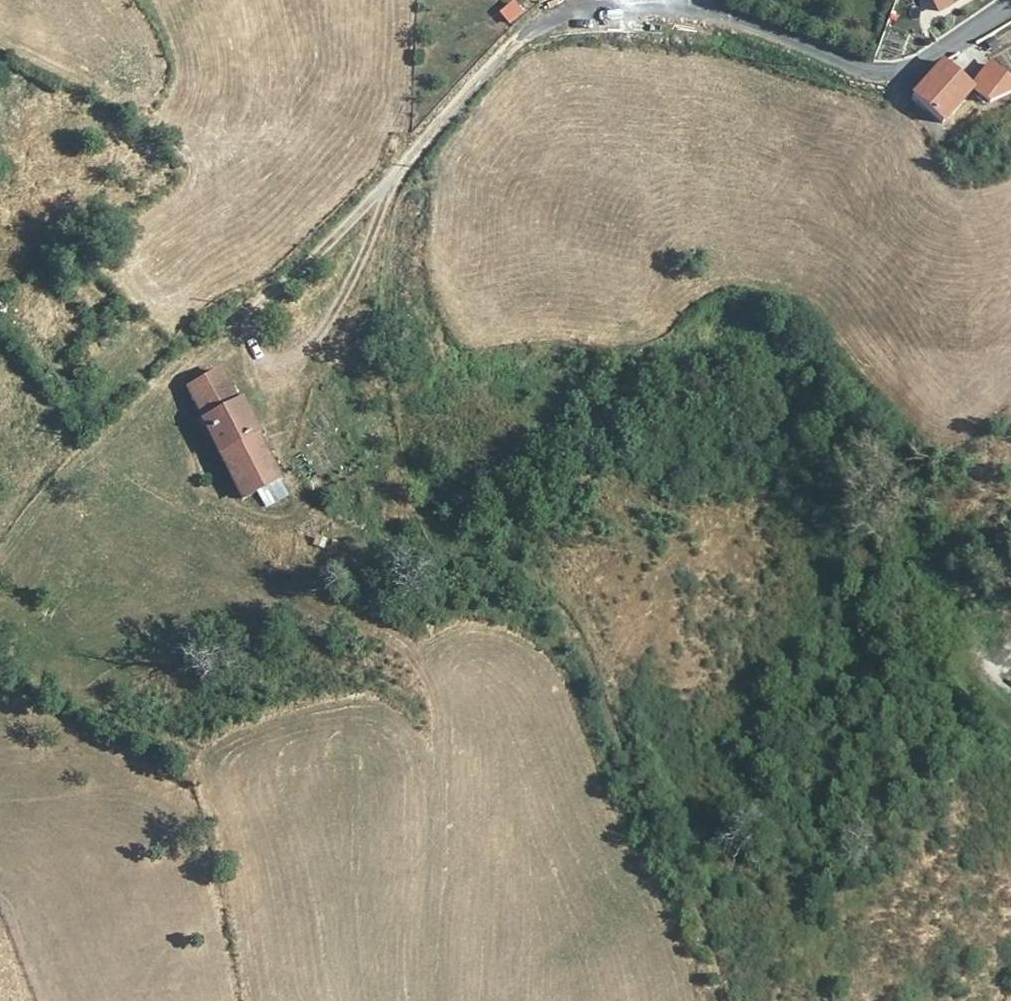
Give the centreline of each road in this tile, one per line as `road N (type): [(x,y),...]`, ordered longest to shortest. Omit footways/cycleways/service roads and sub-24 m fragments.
road 1 (residential): [(1009,0),(1008,8),(886,76),(705,16),(555,17)]

